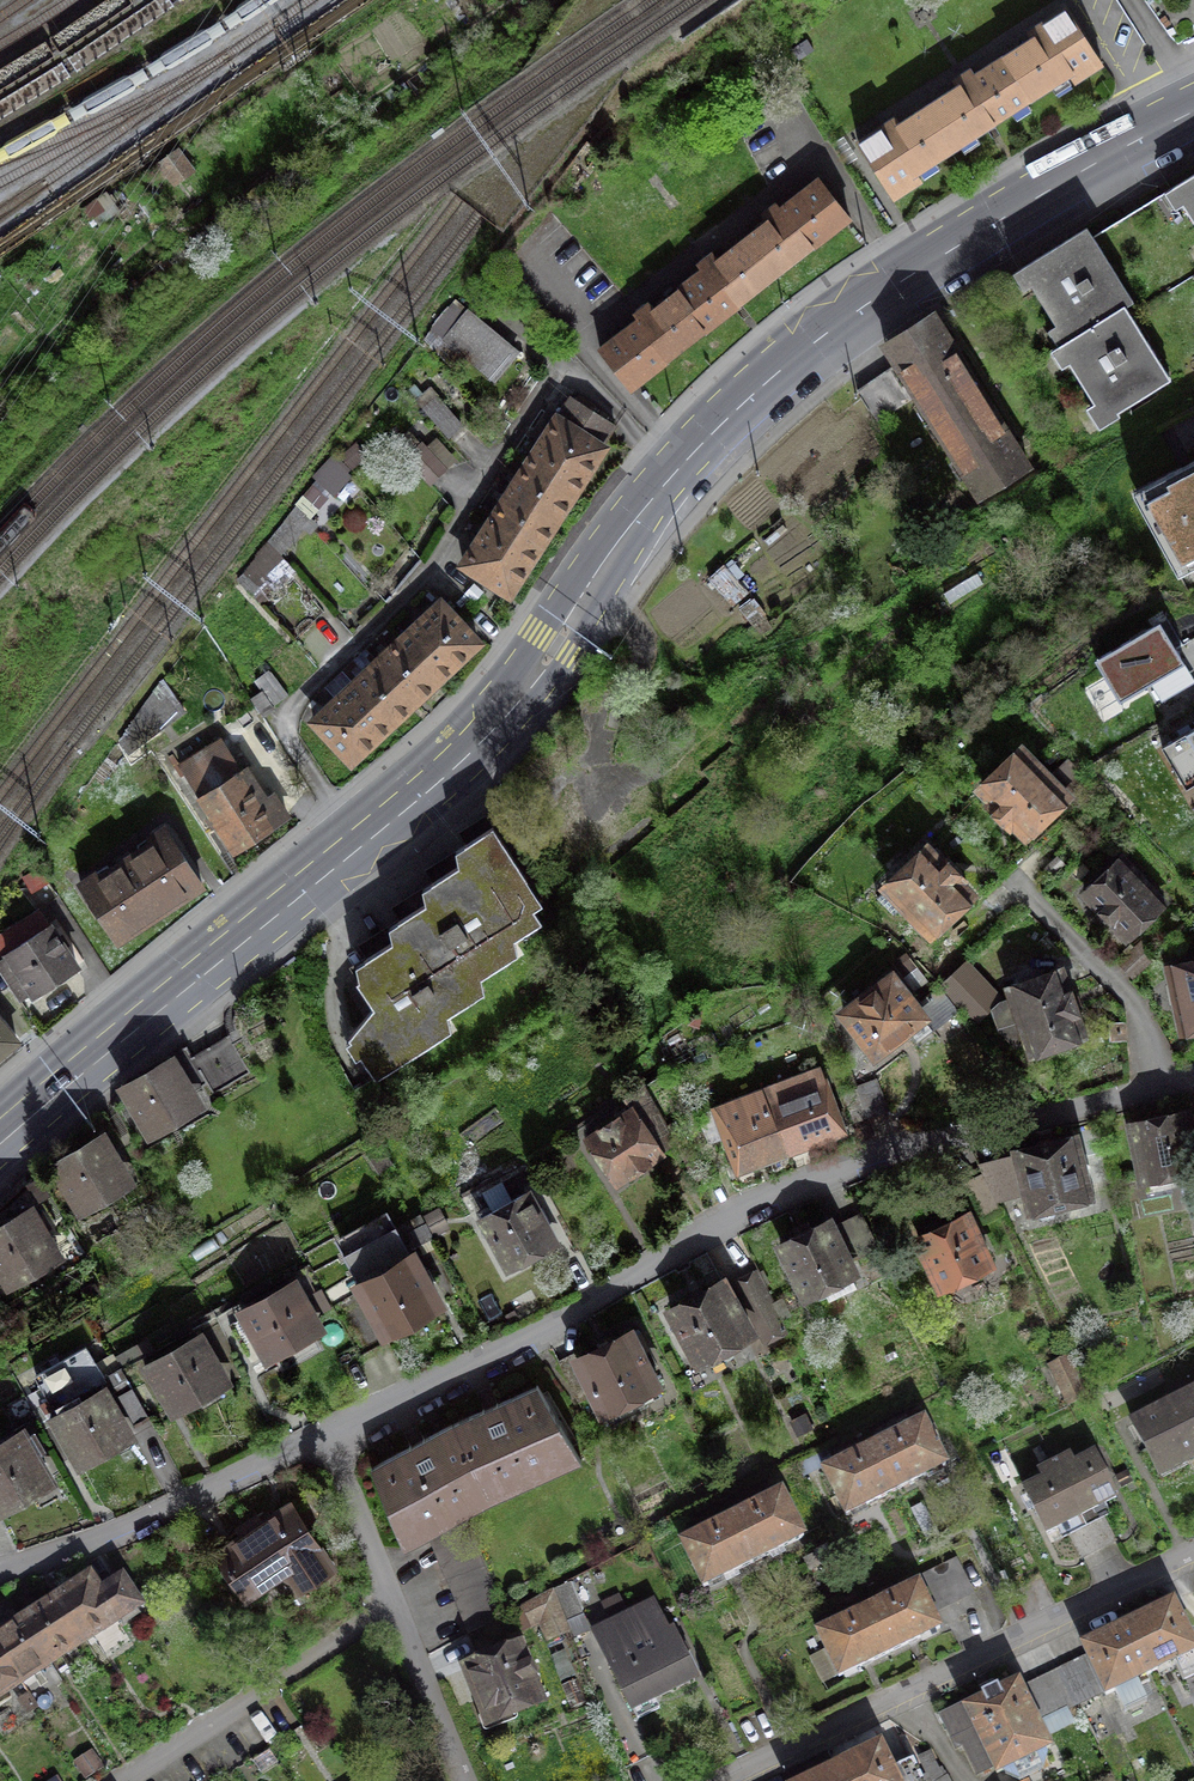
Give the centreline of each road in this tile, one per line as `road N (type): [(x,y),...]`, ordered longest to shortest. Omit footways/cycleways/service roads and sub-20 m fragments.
road 1 (secondary): [(1193,116),(930,264),(809,346),(656,498),(491,733),(0,1144)]
road 2 (residential): [(327,1446),(714,1234),(906,1146),(1193,1078)]
road 3 (residential): [(1193,1551),(726,1780)]
road 4 (residential): [(0,1573),(113,1543),(327,1446)]
road 5 (residential): [(99,1780),(388,1592)]
road 6 (residential): [(1193,1078),(1035,886)]
road 7 (residential): [(388,1592),(465,1780)]
road 8 (residential): [(327,1446),(388,1592)]

